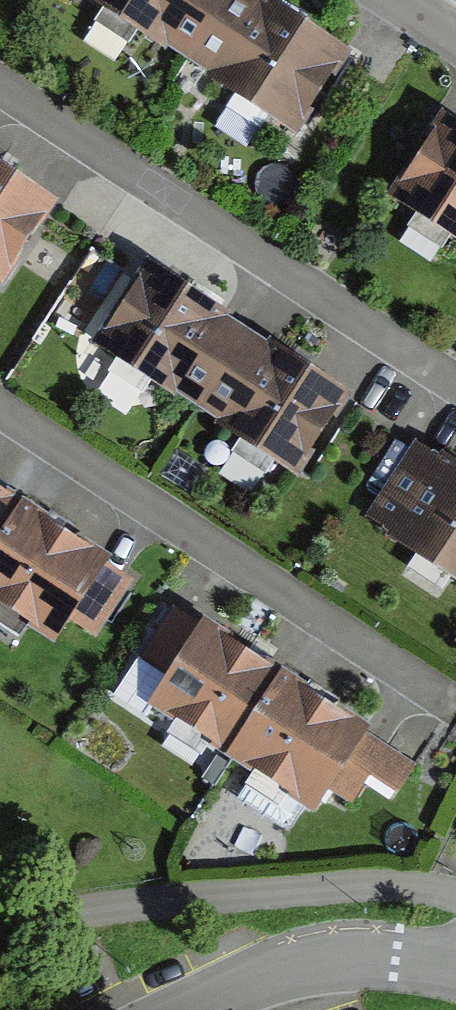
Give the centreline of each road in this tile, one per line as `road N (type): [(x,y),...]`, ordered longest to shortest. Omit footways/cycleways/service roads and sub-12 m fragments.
road 1 (residential): [(0,85),(455,386)]
road 2 (residential): [(0,407),(448,697)]
road 3 (residential): [(196,1009),(289,968),(343,960),(455,970)]

